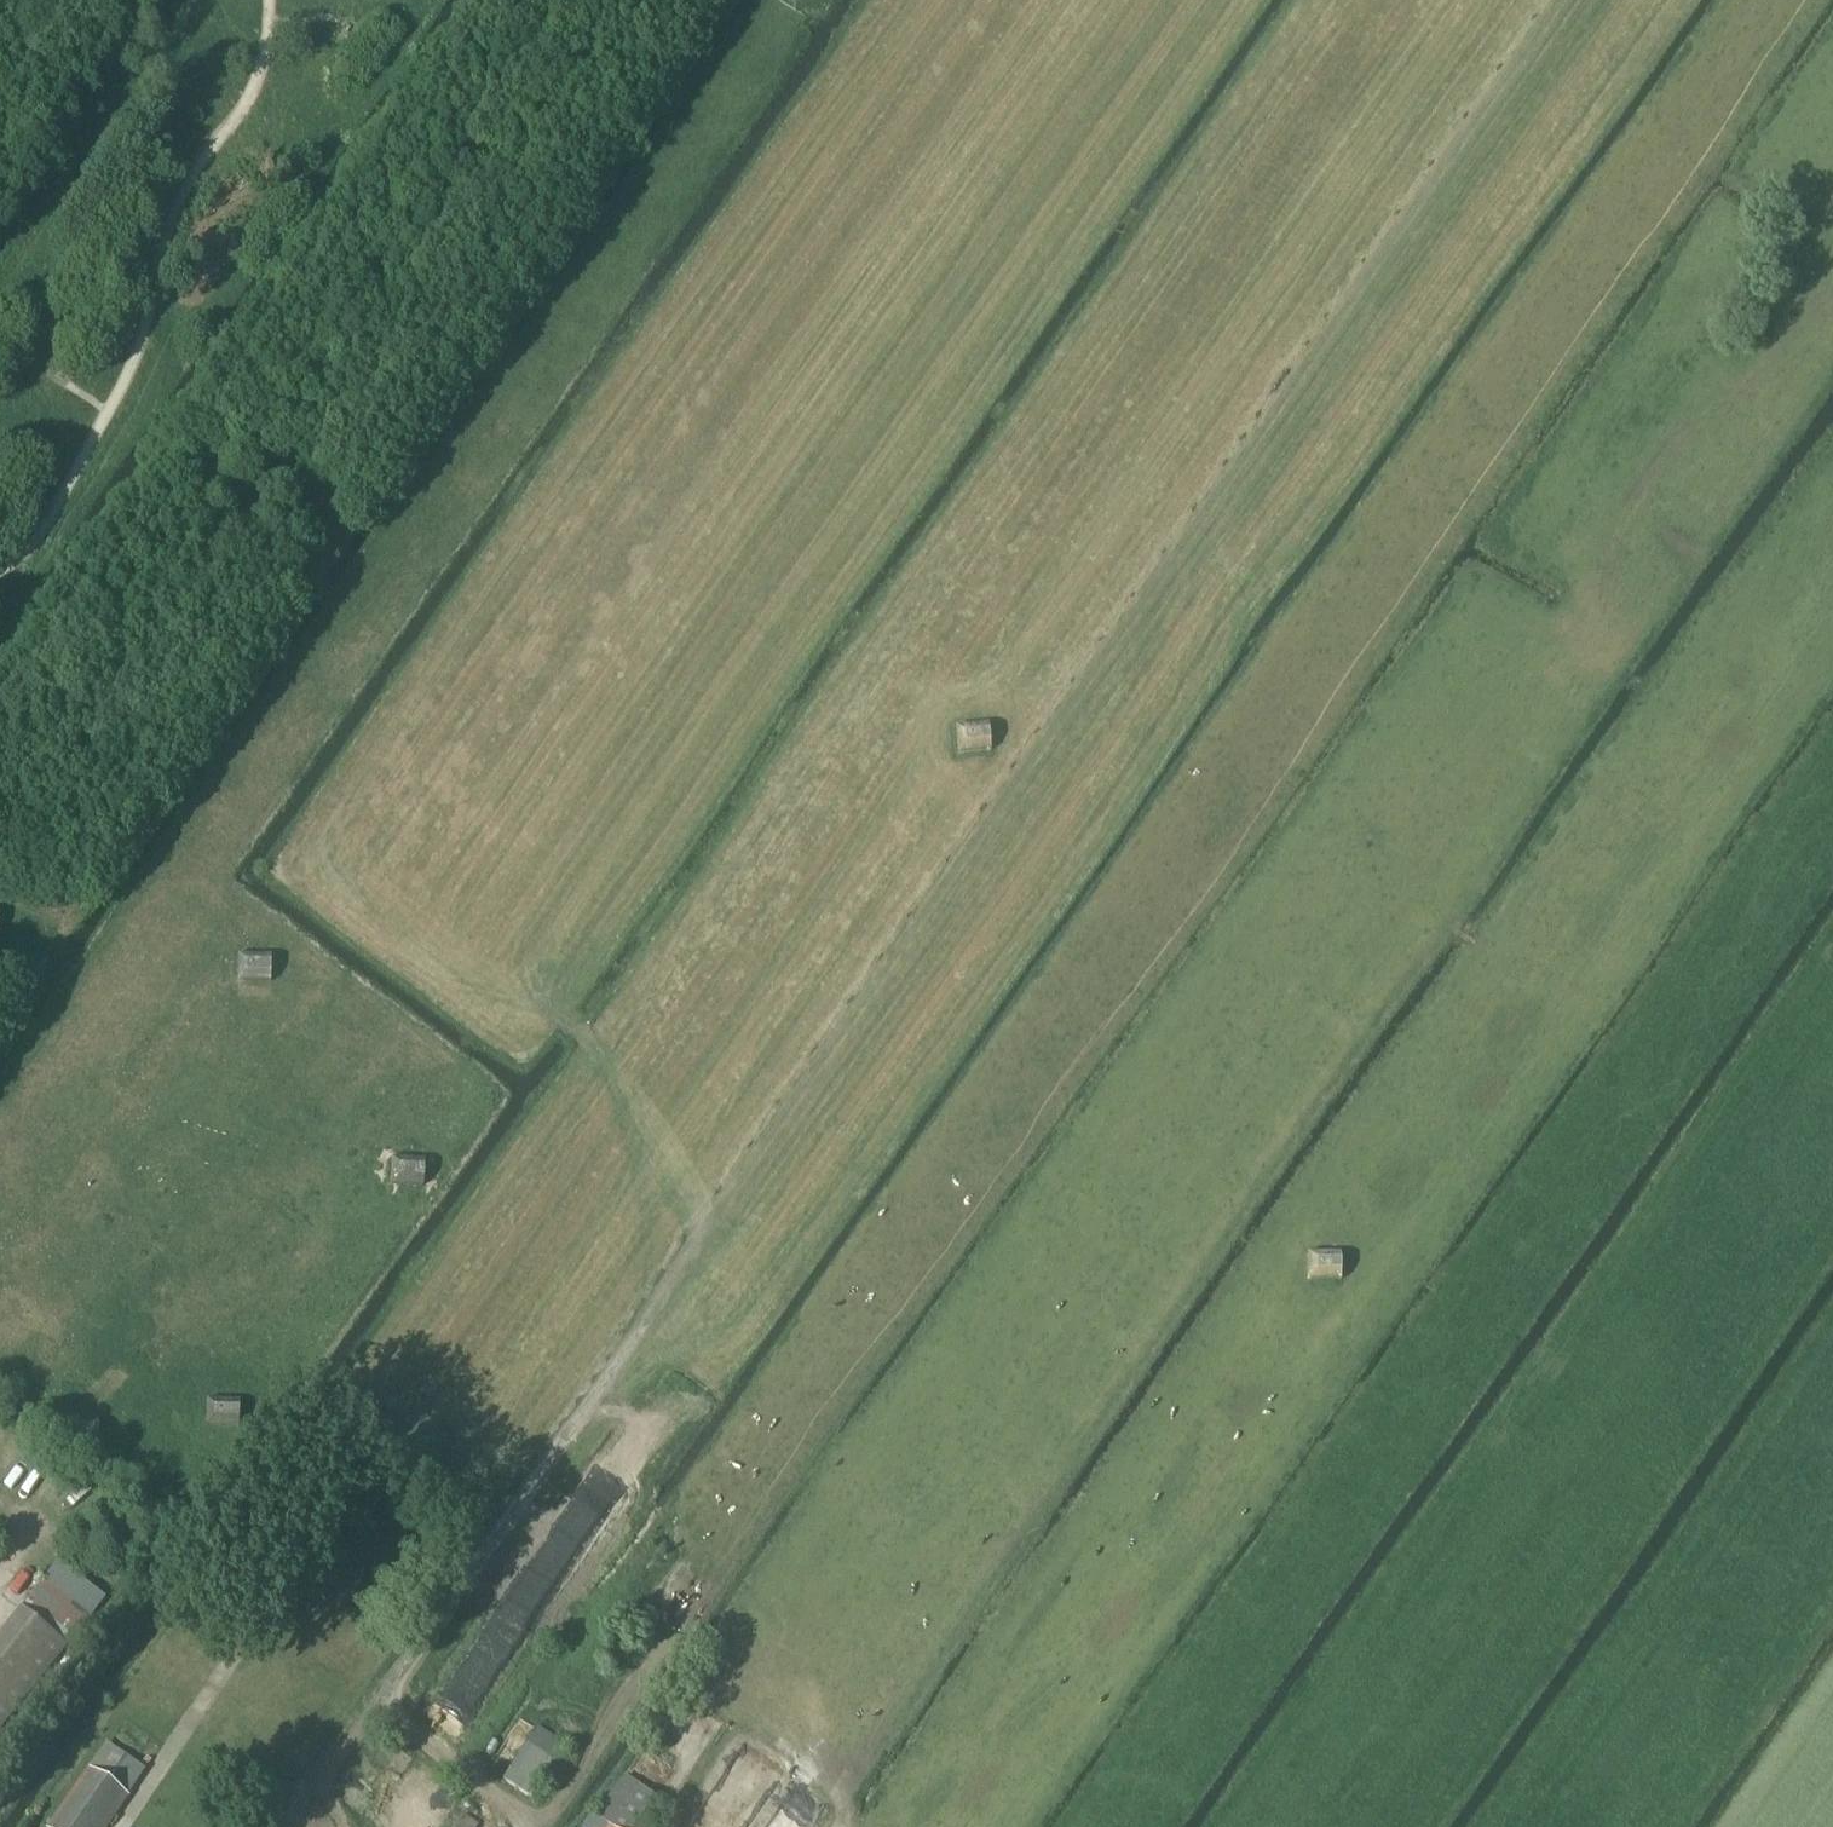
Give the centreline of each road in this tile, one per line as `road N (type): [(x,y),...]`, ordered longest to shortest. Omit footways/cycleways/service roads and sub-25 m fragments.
road 1 (track): [(517,1826),(392,1698),(392,1670),(1560,0)]
road 2 (track): [(203,0),(0,299)]

